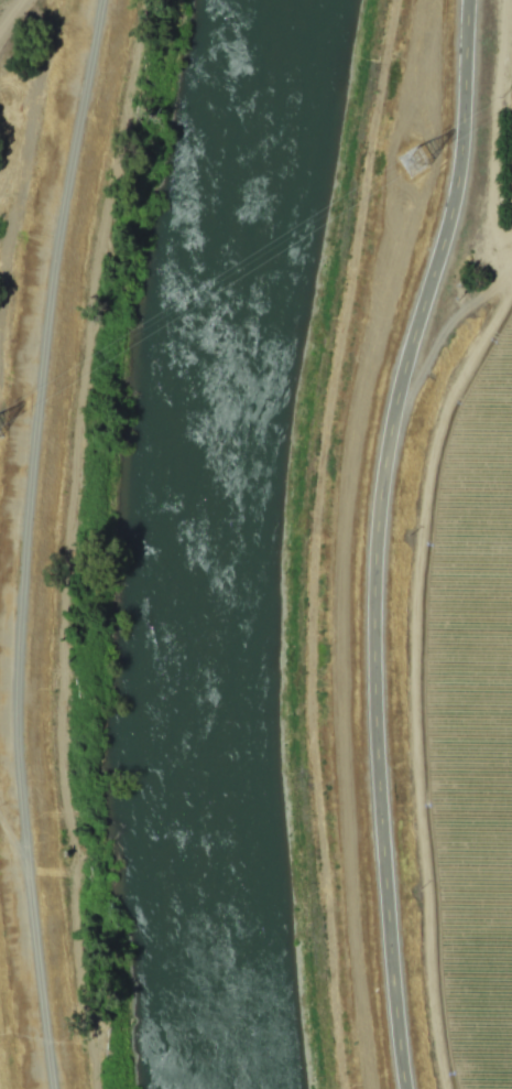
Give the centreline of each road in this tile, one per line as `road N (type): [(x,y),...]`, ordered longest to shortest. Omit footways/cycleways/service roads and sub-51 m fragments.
road 1 (residential): [(469,0),(461,150),(403,367),(375,539),(383,895),(407,1088)]
road 2 (residential): [(106,0),(37,365),(19,762),(53,1088)]
road 3 (track): [(445,1088),(422,873),(422,479),(434,422),(455,378),(511,290)]
road 4 (track): [(511,224),(498,224),(483,209),(500,0)]

